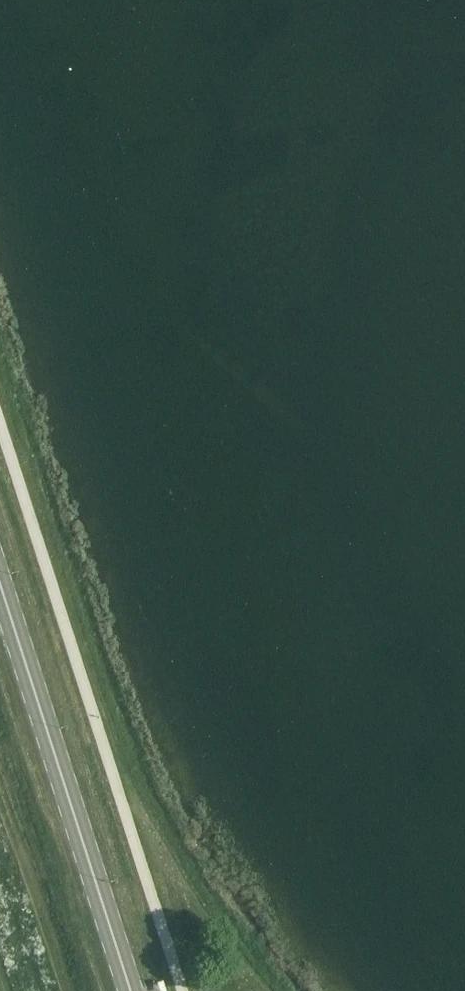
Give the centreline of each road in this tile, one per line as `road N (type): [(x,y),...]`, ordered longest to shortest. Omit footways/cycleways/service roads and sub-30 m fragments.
road 1 (tertiary): [(130,990),(0,588)]

